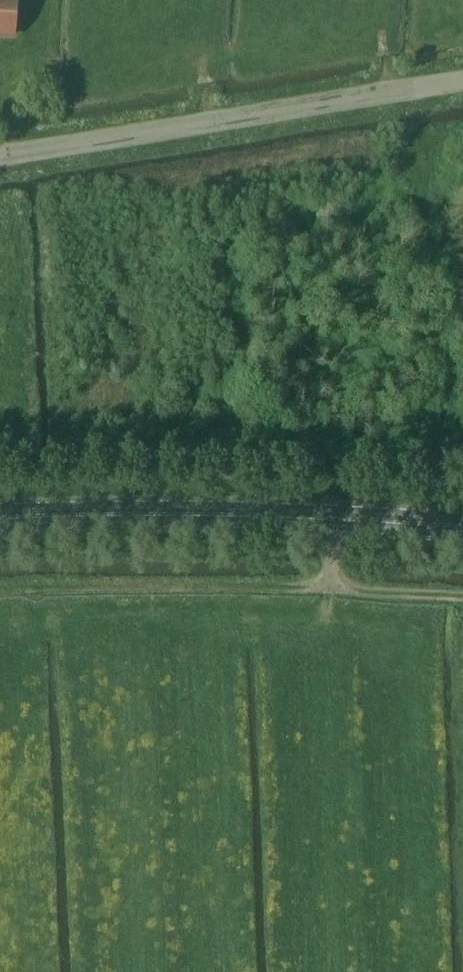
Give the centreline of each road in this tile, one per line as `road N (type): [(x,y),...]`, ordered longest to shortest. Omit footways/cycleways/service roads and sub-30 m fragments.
road 1 (unclassified): [(0,159),(462,90)]
road 2 (track): [(0,590),(332,581),(462,596)]
road 3 (primary): [(462,529),(159,515),(0,519)]

